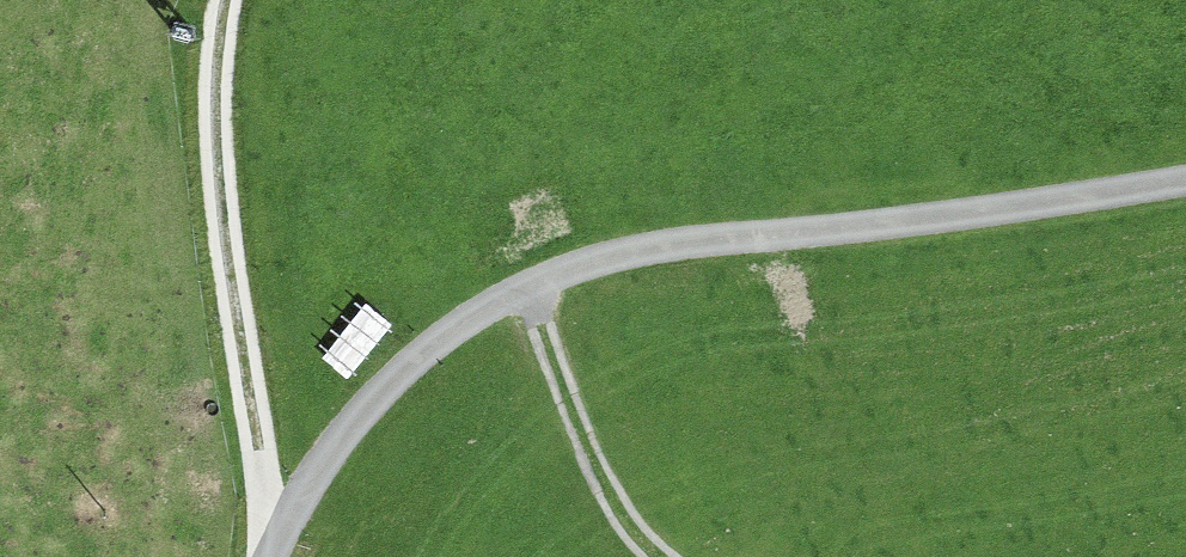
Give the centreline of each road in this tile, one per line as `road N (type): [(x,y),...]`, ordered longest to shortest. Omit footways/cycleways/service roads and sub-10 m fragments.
road 1 (track): [(286,556),(315,496),(428,364),(533,287),(598,262),(1185,172)]
road 2 (track): [(283,556),(243,342),(217,27),(228,0)]
road 3 (track): [(533,287),(609,471),(642,528),(670,556)]

